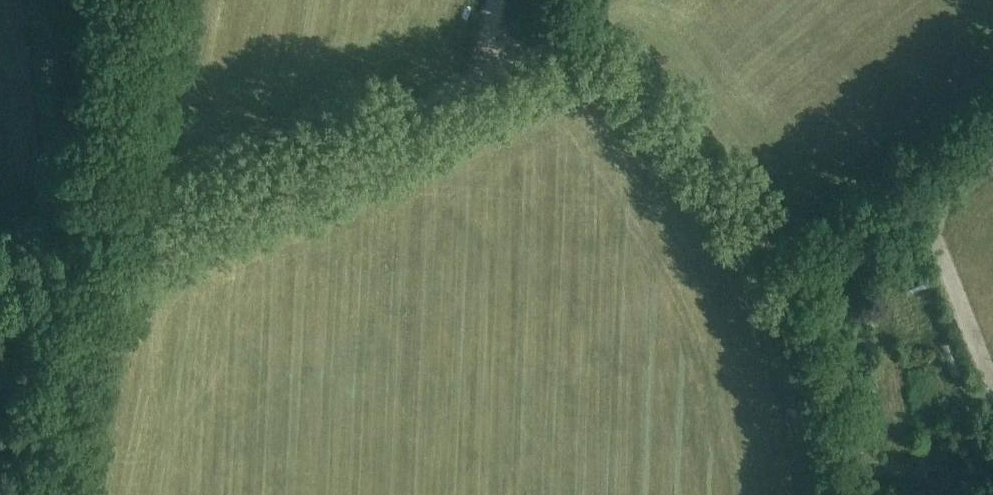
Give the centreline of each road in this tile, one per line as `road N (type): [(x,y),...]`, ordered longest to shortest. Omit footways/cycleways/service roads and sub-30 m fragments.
road 1 (track): [(91,240),(568,42),(602,38),(628,51),(794,277),(788,305),(827,494)]
road 2 (track): [(44,494),(134,0)]
road 3 (track): [(794,277),(992,114)]

